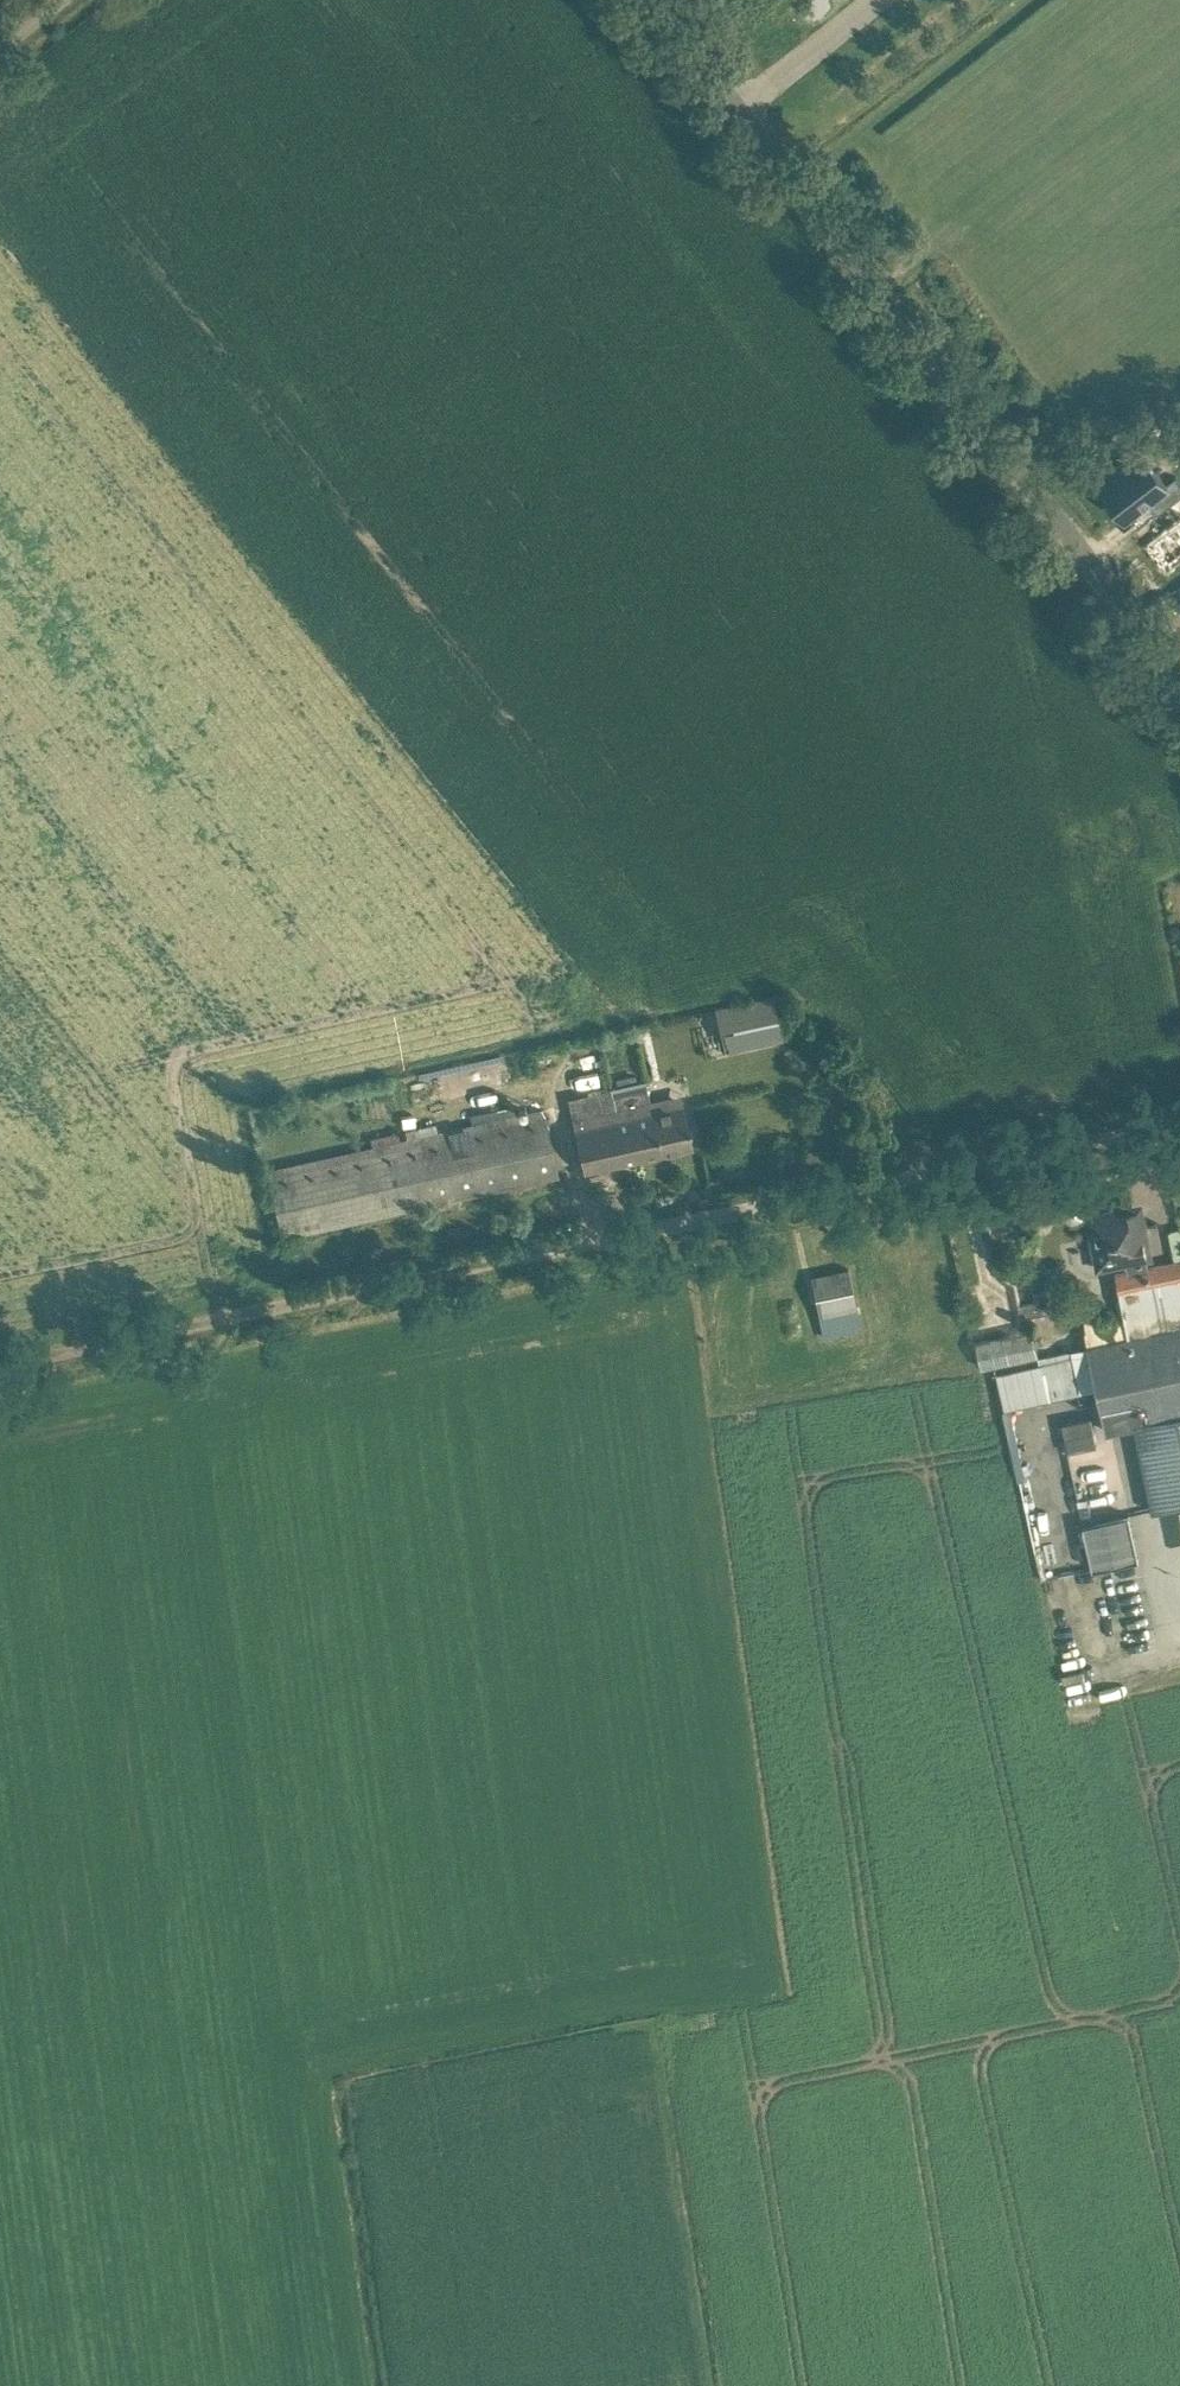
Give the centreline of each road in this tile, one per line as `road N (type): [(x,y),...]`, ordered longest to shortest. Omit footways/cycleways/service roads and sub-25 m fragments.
road 1 (tertiary): [(1179,676),(652,0)]
road 2 (track): [(0,1365),(592,1241)]
road 3 (unclassified): [(592,1241),(1179,1123)]

